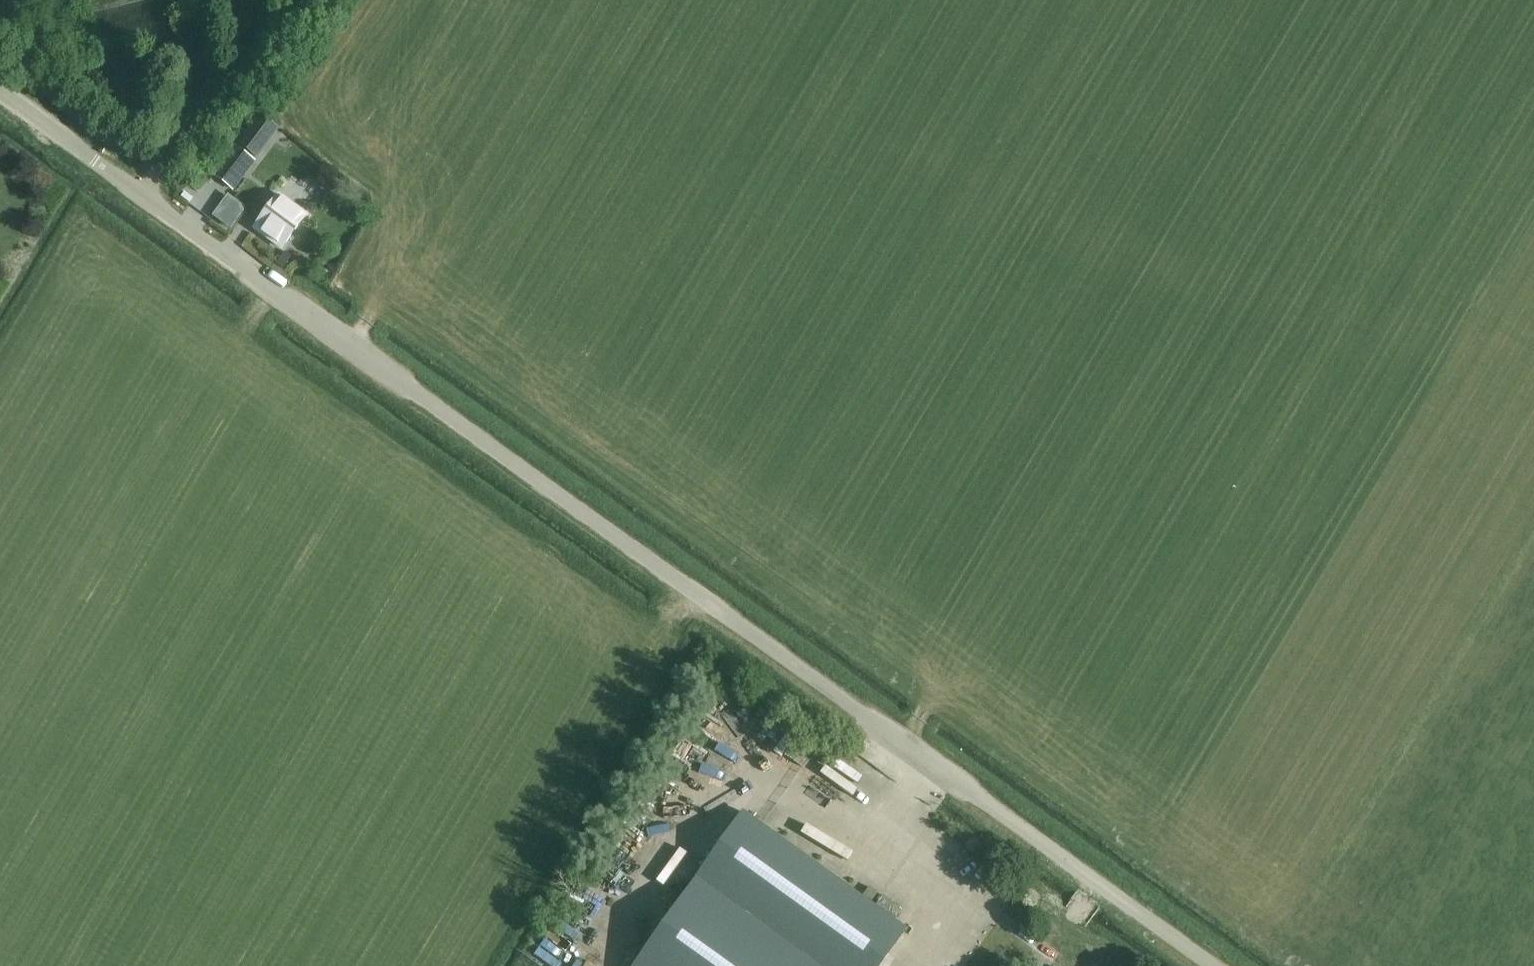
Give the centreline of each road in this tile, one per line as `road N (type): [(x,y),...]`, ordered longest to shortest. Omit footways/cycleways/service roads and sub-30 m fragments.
road 1 (unclassified): [(1221,965),(0,93)]

